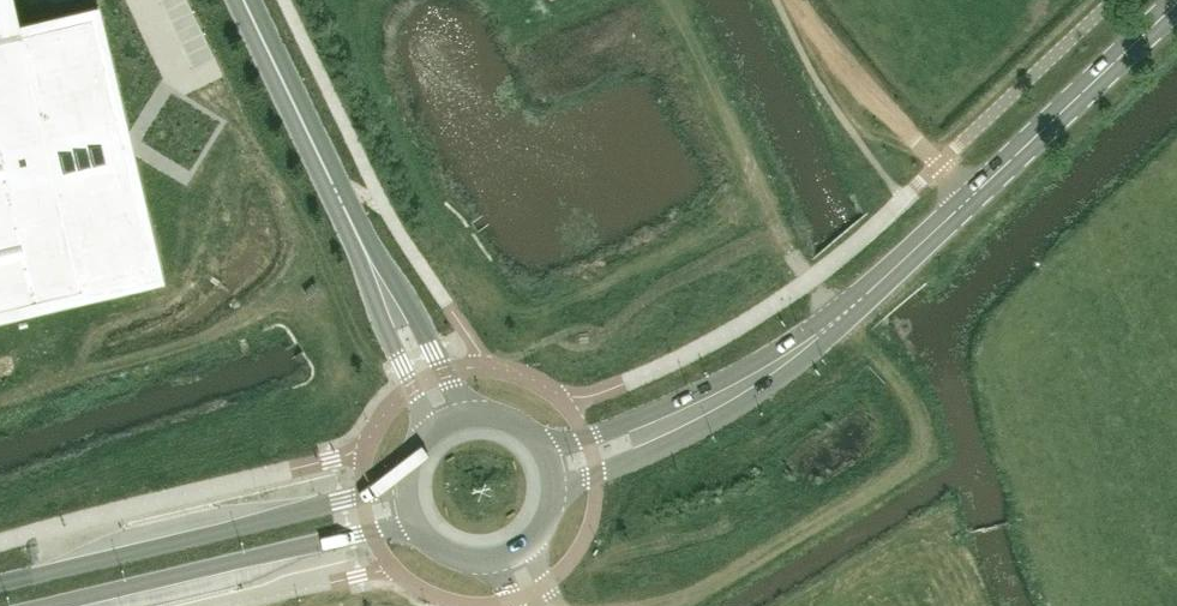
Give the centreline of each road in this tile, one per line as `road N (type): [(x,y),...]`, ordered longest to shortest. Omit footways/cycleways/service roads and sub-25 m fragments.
road 1 (secondary): [(800,348),(910,254),(1176,1)]
road 2 (secondary): [(403,484),(0,583)]
road 3 (secondary): [(44,605),(410,518)]
road 4 (secondary): [(800,348),(673,420),(552,465)]
road 5 (unclassified): [(246,0),(363,248)]
road 6 (secondary): [(410,518),(429,544),(458,559),(506,557),(543,527),(555,497),(552,465)]
road 7 (unclassified): [(463,412),(397,282),(363,248)]
road 8 (unclassified): [(363,248),(374,298),(435,424)]
road 9 (track): [(800,0),(914,135)]

